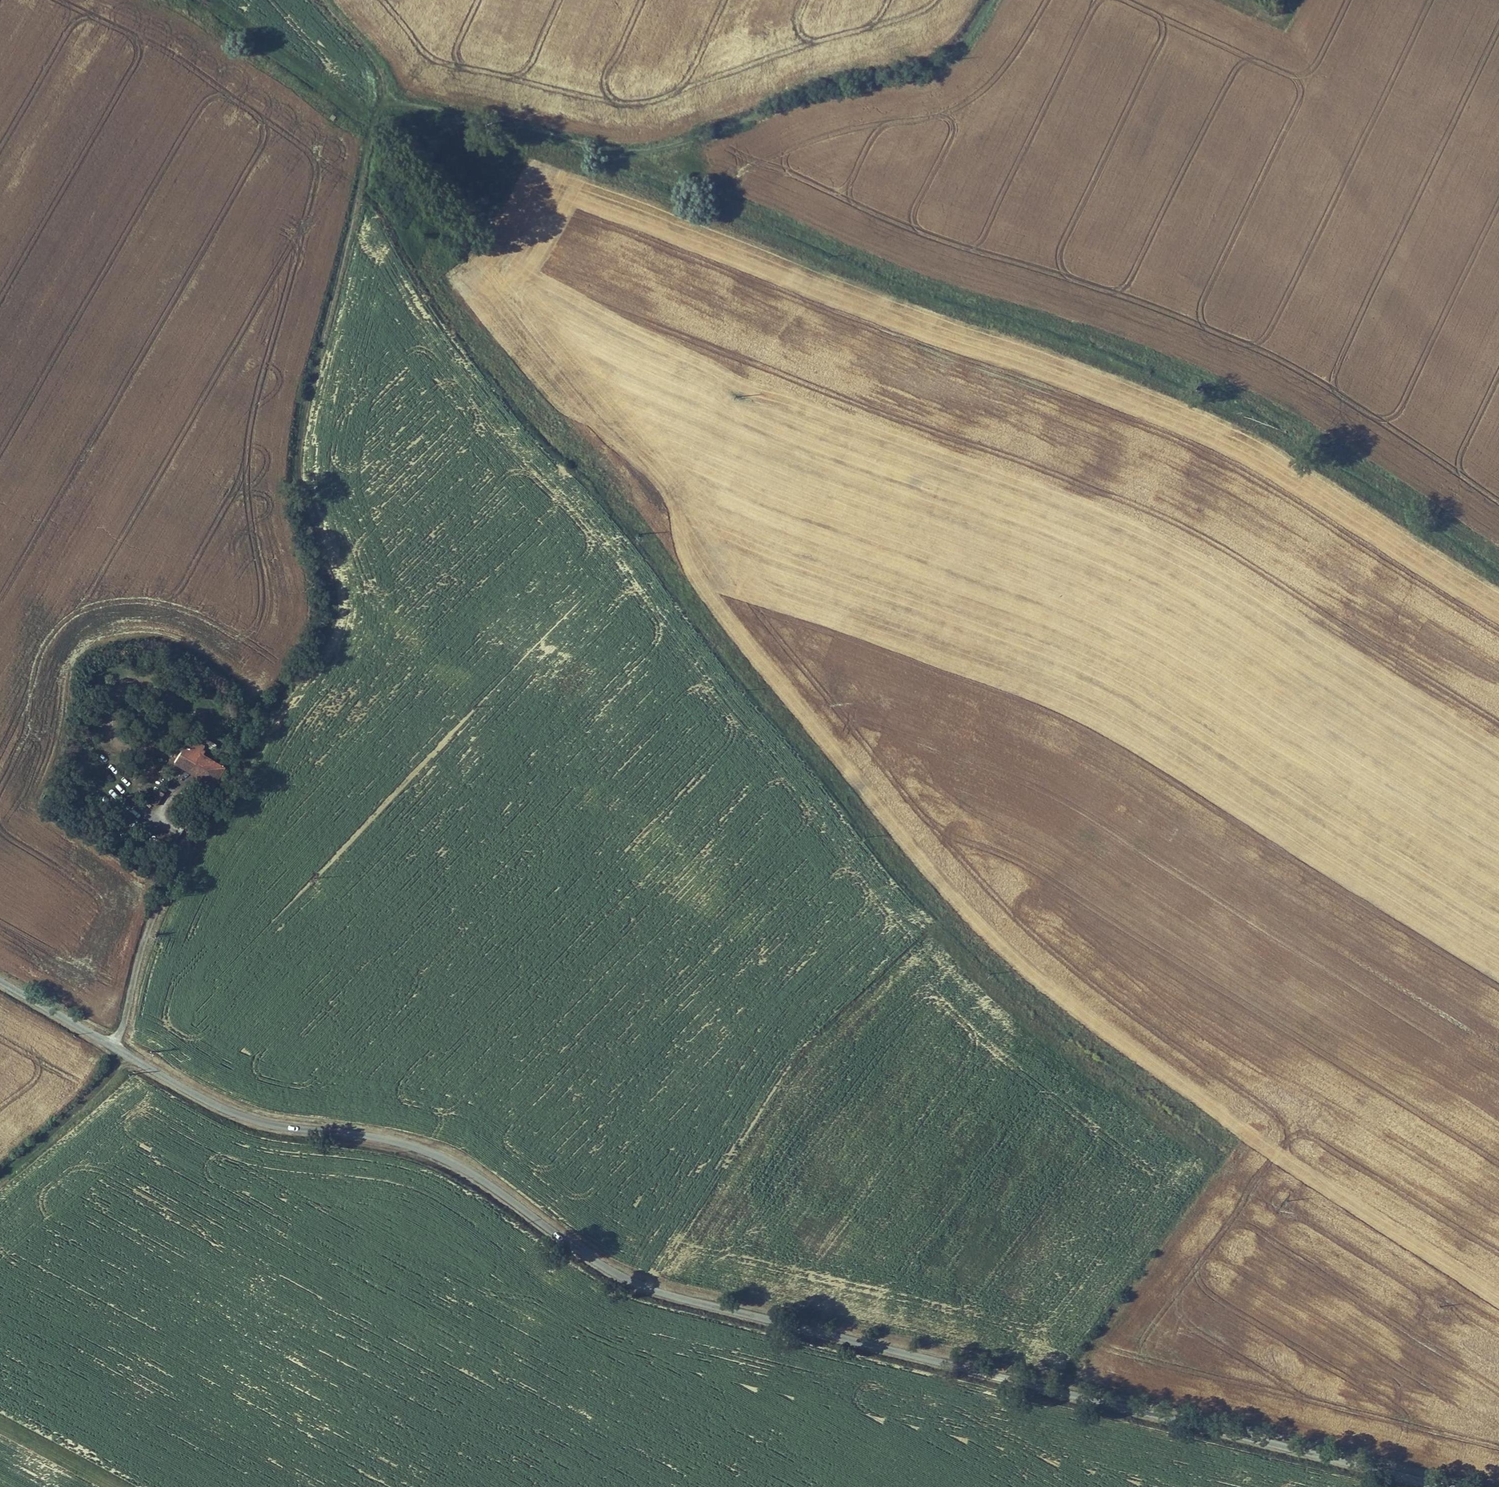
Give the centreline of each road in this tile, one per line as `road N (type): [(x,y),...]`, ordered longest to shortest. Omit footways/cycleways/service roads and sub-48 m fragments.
road 1 (tertiary): [(0,982),(247,1118),(420,1148),(479,1178),(621,1276),(658,1290),(1455,1486)]
road 2 (track): [(119,1049),(156,921),(242,758),(324,631),(337,591),(307,483),(310,383),(371,147),(396,82)]
road 3 (track): [(396,82),(577,144),(682,141),(957,41),(981,0)]
road 4 (track): [(119,1049),(77,1106),(0,1170)]

